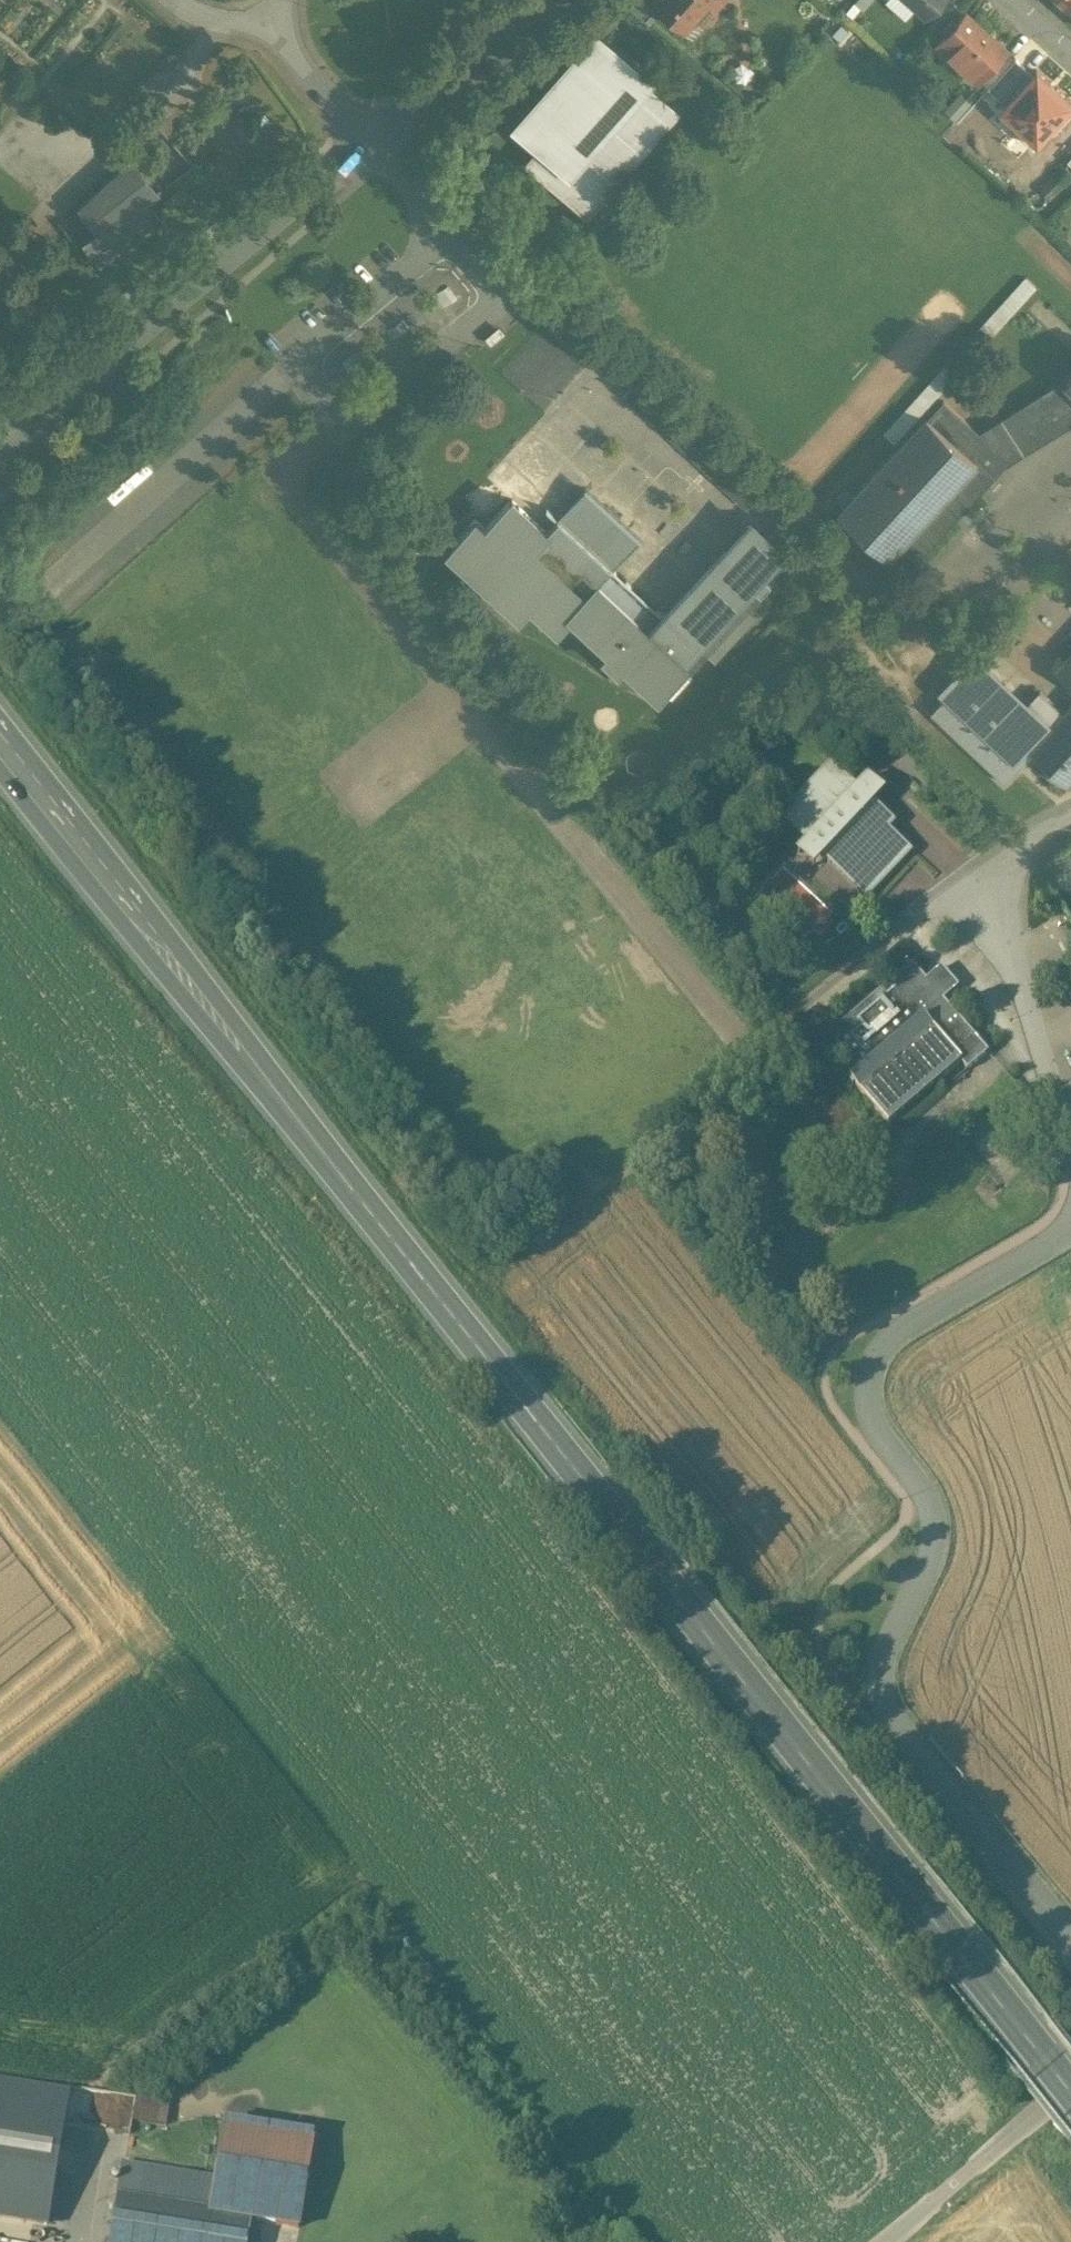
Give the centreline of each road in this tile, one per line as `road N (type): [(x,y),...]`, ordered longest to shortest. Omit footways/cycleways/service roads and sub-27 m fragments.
road 1 (primary): [(0,743),(1070,2098)]
road 2 (residential): [(1070,1232),(890,1338),(864,1397),(873,1426),(934,1509),(937,1536),(884,1652),(881,1695),(889,1714),(1070,1932)]
road 3 (tertiary): [(0,440),(369,145)]
road 4 (residential): [(962,881),(1023,992),(1070,1148)]
road 5 (residential): [(962,881),(767,1043)]
road 6 (unclassified): [(885,2241),(1070,2088)]
road 7 (tertiary): [(369,145),(541,0)]
road 8 (residential): [(270,20),(369,145)]
road 9 (residential): [(1070,815),(962,881)]

